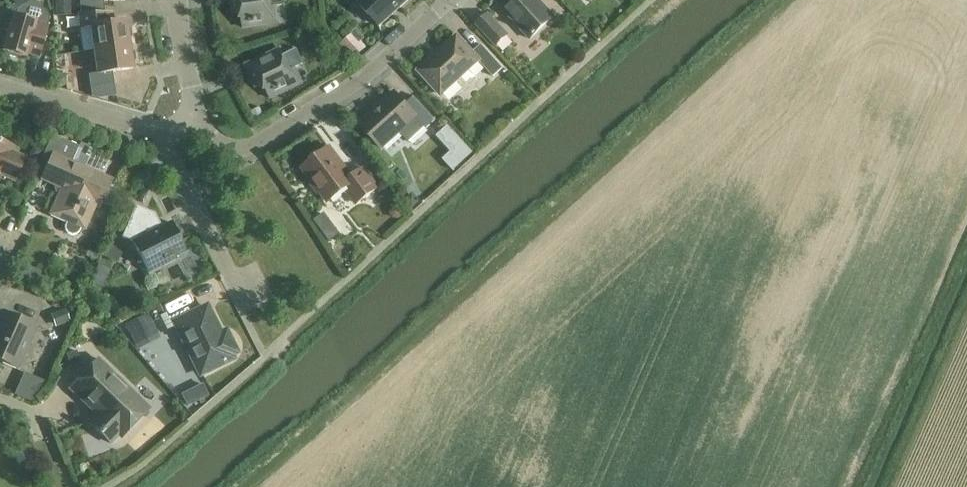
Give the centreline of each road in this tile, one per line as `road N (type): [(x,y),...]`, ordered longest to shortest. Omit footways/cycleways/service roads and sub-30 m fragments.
road 1 (residential): [(198,119),(220,142),(244,146),(268,138),(364,78),(447,2)]
road 2 (residential): [(239,301),(177,170),(173,132)]
road 3 (residential): [(173,132),(0,86)]
road 4 (residential): [(198,119),(180,0)]

